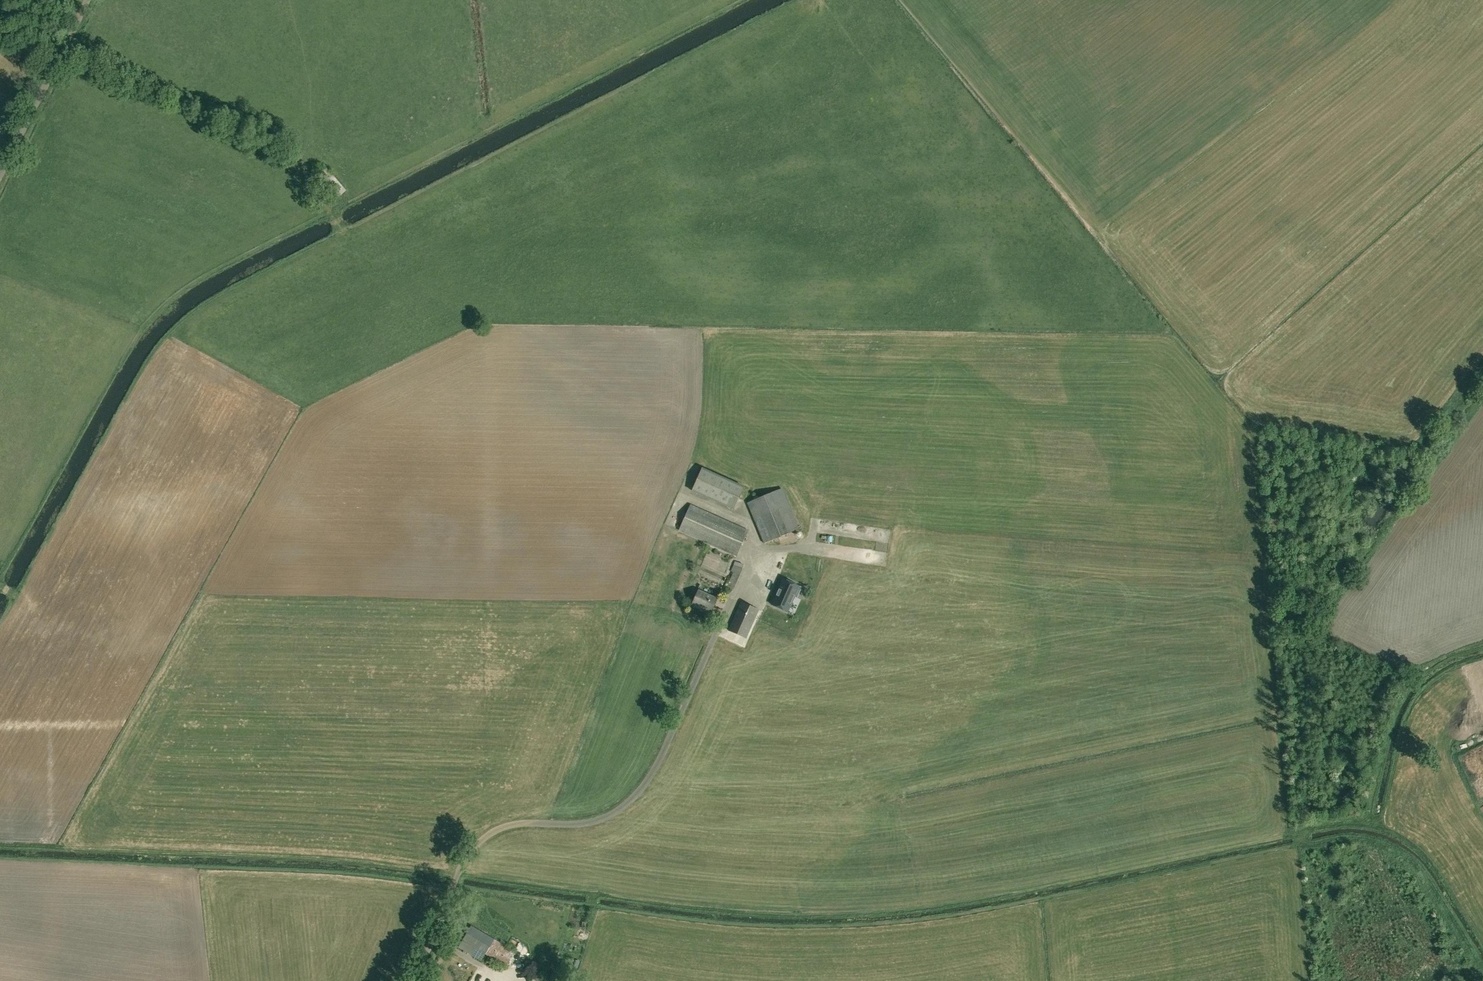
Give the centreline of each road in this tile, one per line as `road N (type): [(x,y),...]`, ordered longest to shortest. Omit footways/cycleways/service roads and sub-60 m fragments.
road 1 (unclassified): [(88,0),(0,169)]

